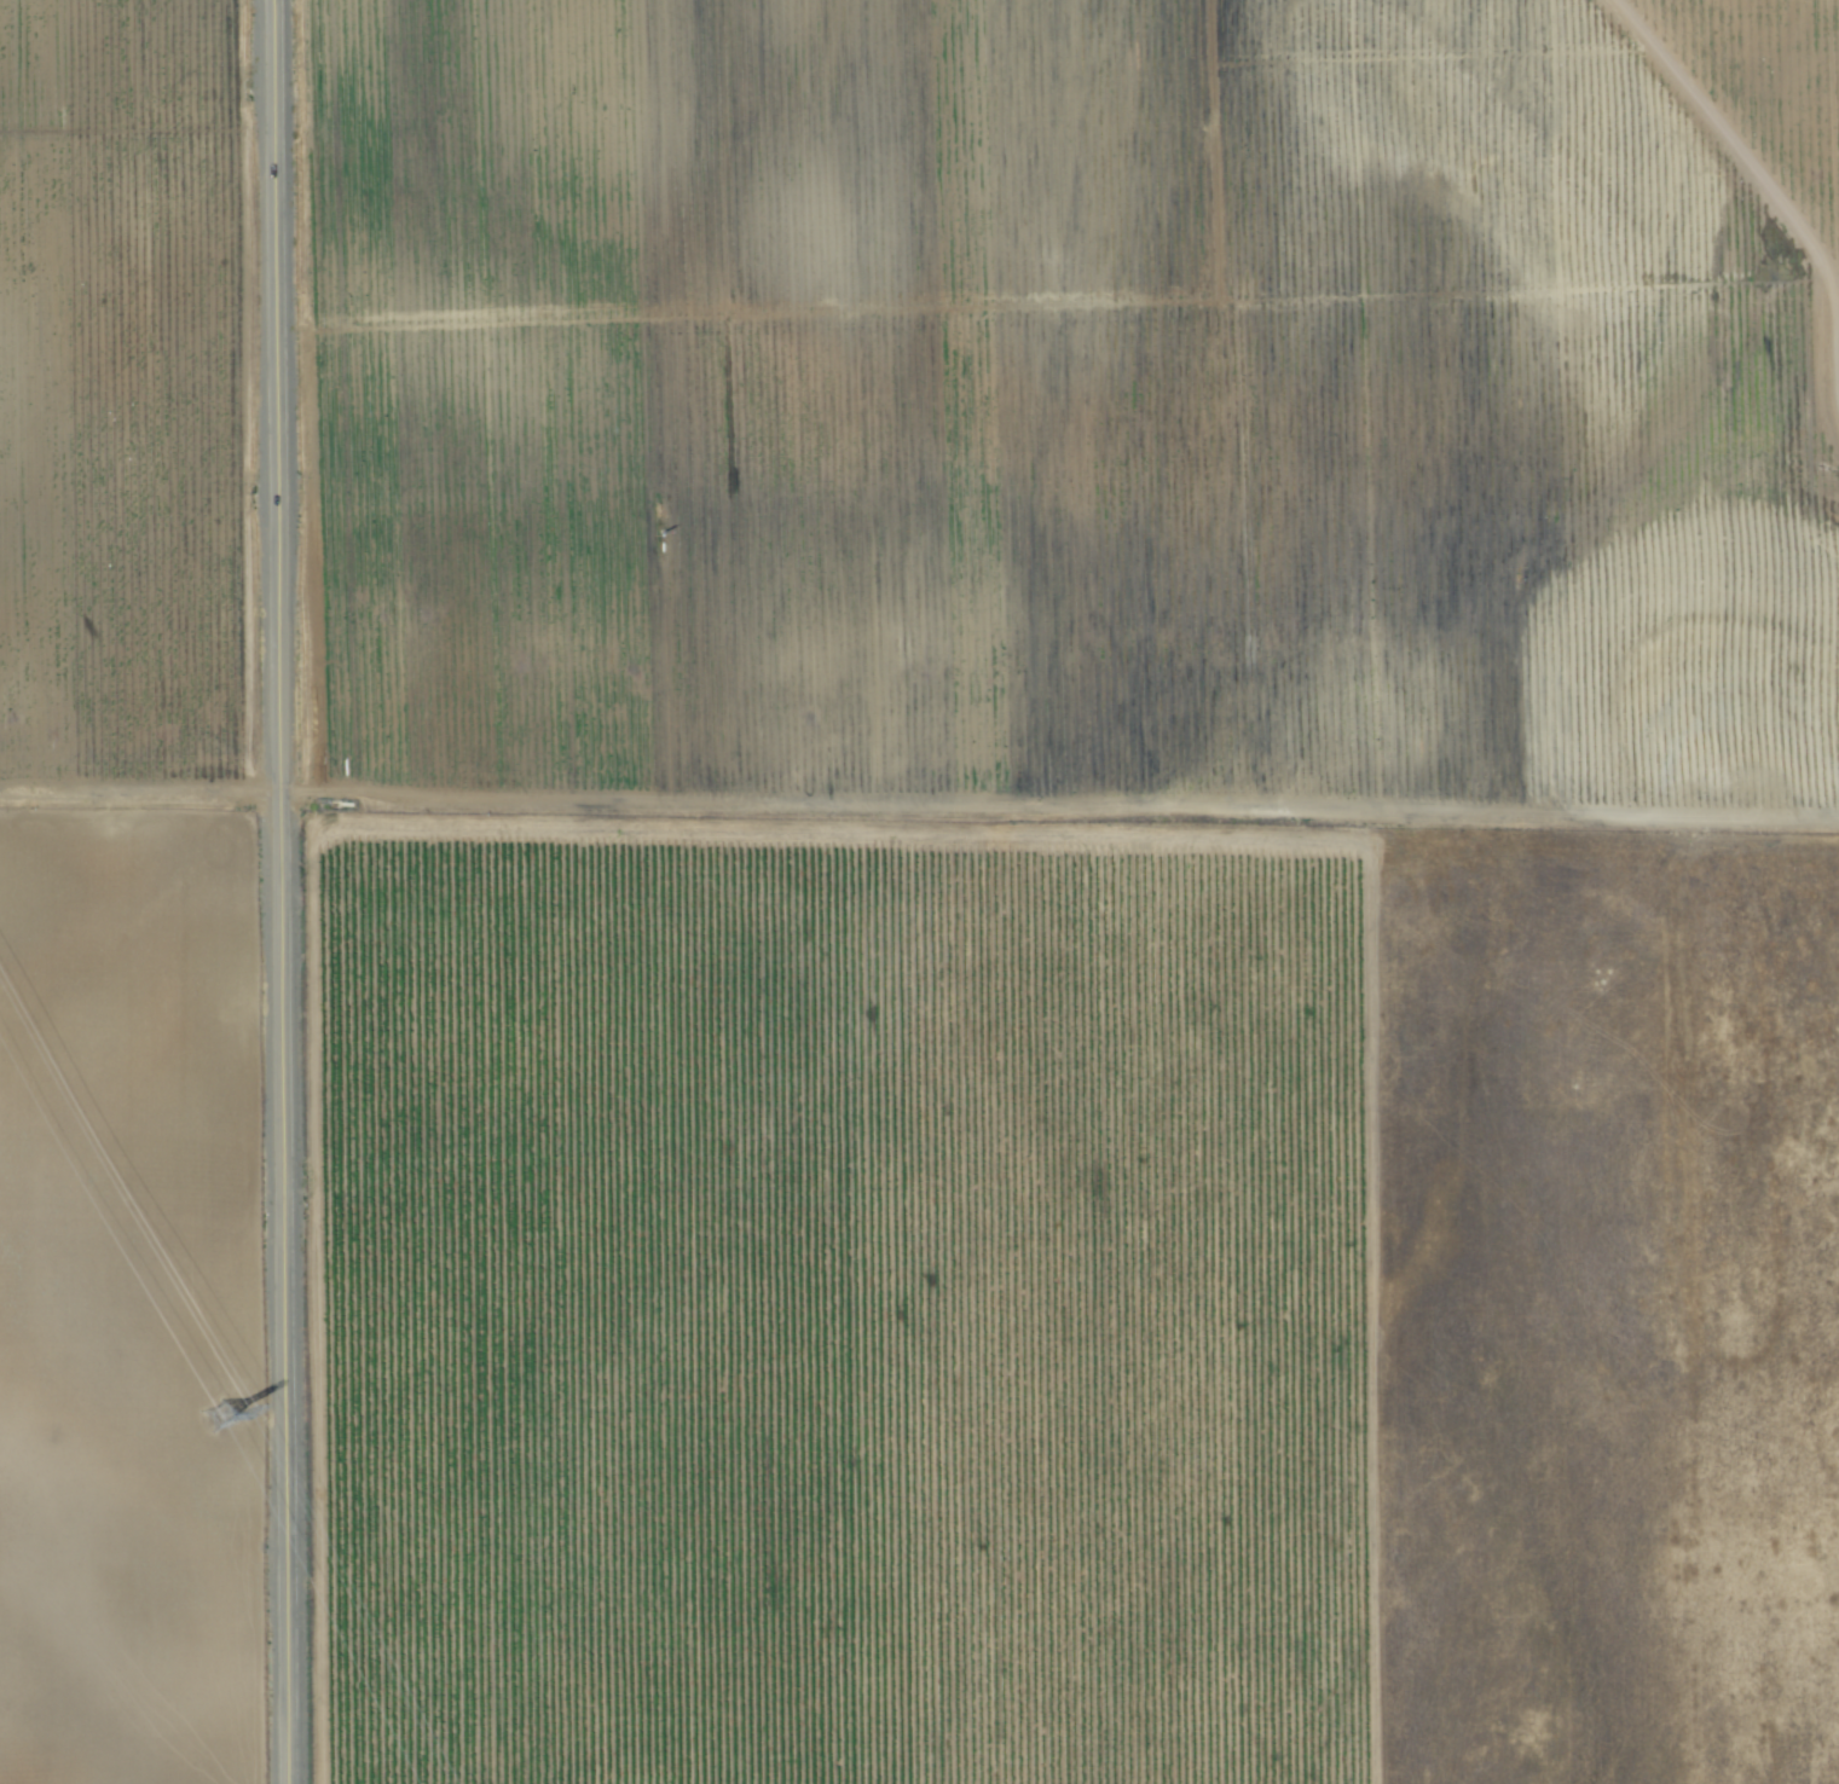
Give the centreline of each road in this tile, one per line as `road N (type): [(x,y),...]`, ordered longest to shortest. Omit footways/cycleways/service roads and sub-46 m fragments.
road 1 (residential): [(276,0),(293,1783)]

